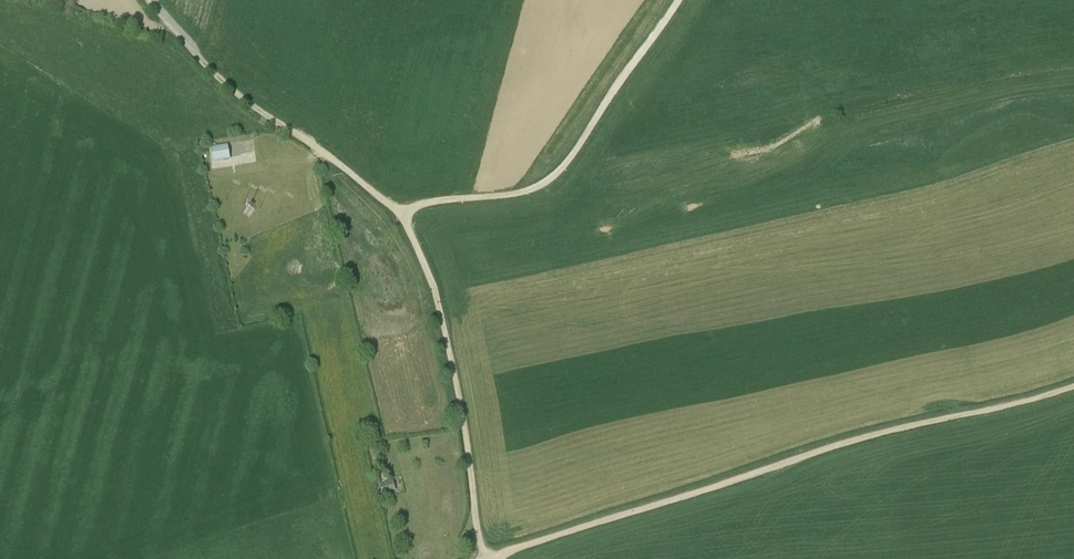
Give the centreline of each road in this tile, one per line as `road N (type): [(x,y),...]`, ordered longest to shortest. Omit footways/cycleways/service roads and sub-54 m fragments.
road 1 (track): [(1073,387),(847,442),(492,557)]
road 2 (track): [(405,213),(550,181),(680,0)]
road 3 (track): [(487,558),(441,314),(405,213)]
road 4 (track): [(405,213),(232,90),(146,0)]

